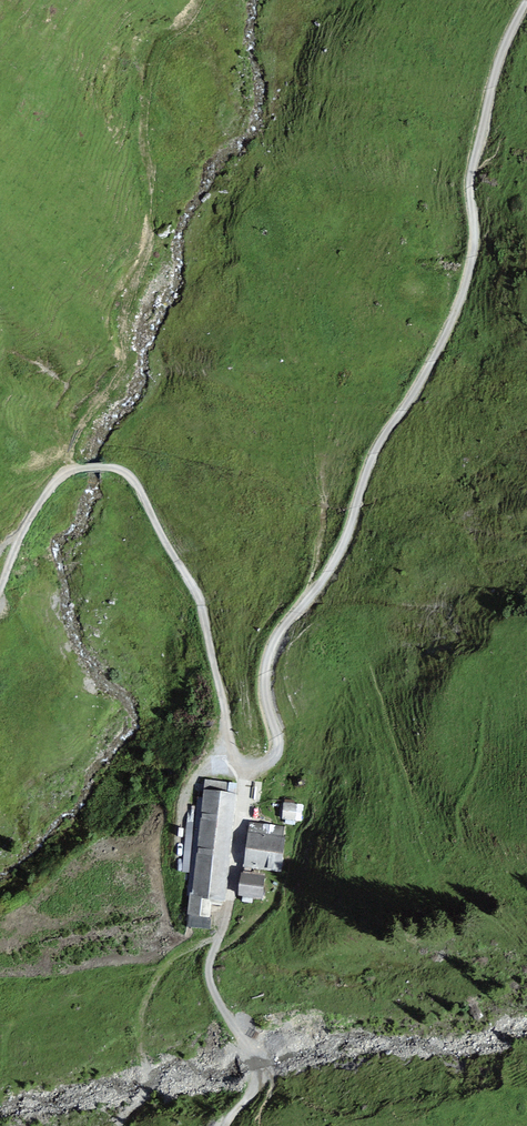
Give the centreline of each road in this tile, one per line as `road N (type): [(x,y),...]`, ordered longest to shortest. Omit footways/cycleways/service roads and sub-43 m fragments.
road 1 (track): [(250,766),(276,747),(263,674),(274,642),(347,541),(369,465),(459,314),(477,254),(476,165),(499,68),(526,3)]
road 2 (track): [(0,593),(26,527),(66,472),(105,466),(133,477),(200,596),(231,753),(250,766)]
road 3 (track): [(250,766),(232,910),(211,973),(257,1077),(224,1125)]

